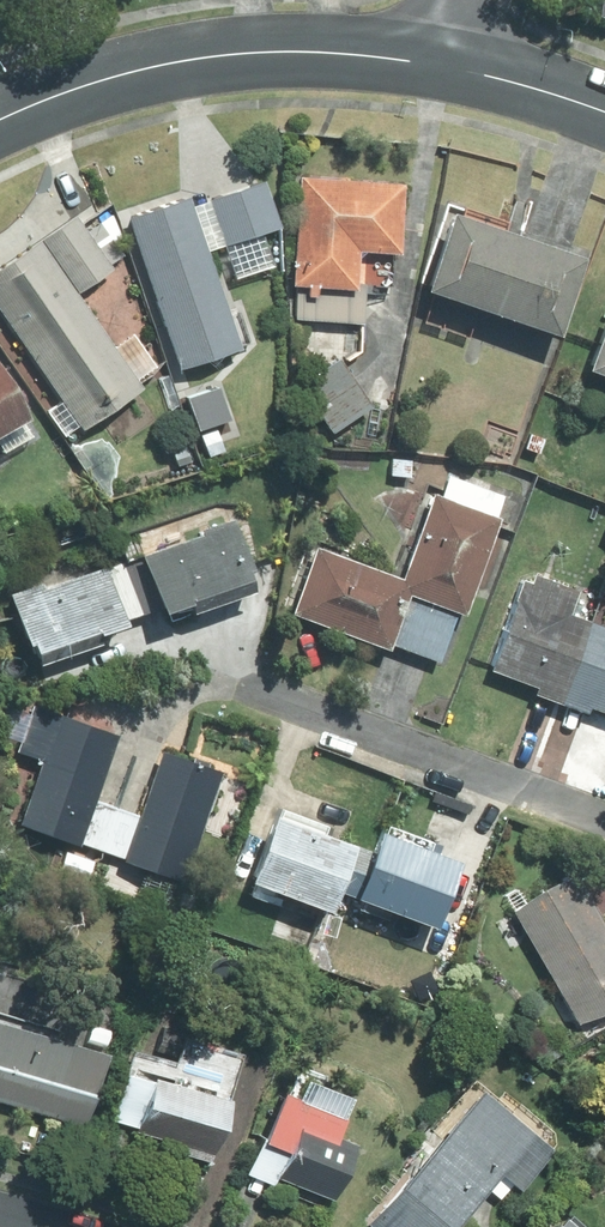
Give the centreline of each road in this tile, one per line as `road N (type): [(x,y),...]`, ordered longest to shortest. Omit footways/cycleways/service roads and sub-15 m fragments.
road 1 (residential): [(450,67),(324,52),(212,56),(110,79),(0,120)]
road 2 (residential): [(604,114),(450,67)]

